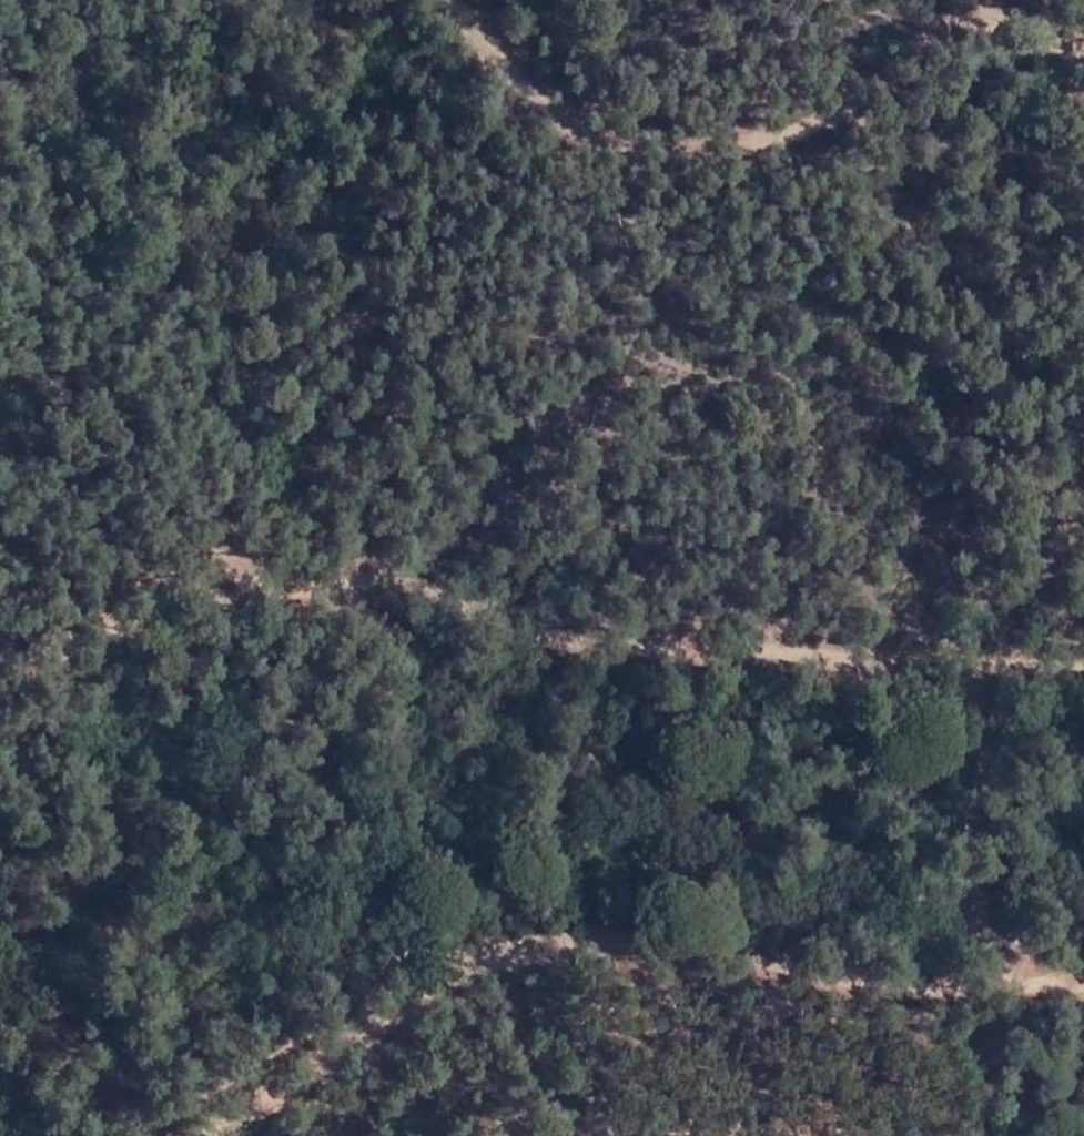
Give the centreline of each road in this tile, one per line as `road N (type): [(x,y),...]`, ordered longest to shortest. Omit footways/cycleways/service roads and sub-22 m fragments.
road 1 (track): [(0,679),(165,618),(298,607),(350,592),(777,646),(1083,661)]
road 2 (track): [(1083,981),(876,986),(656,930),(489,958),(183,1135)]
road 3 (track): [(1004,0),(872,78),(739,124),(606,140),(434,0)]
road 4 (track): [(984,1135),(934,1118),(692,1113),(518,1118),(479,1135)]
road 5 (track): [(1010,656),(985,841),(1017,978)]
road 6 (track): [(10,0),(0,218)]

